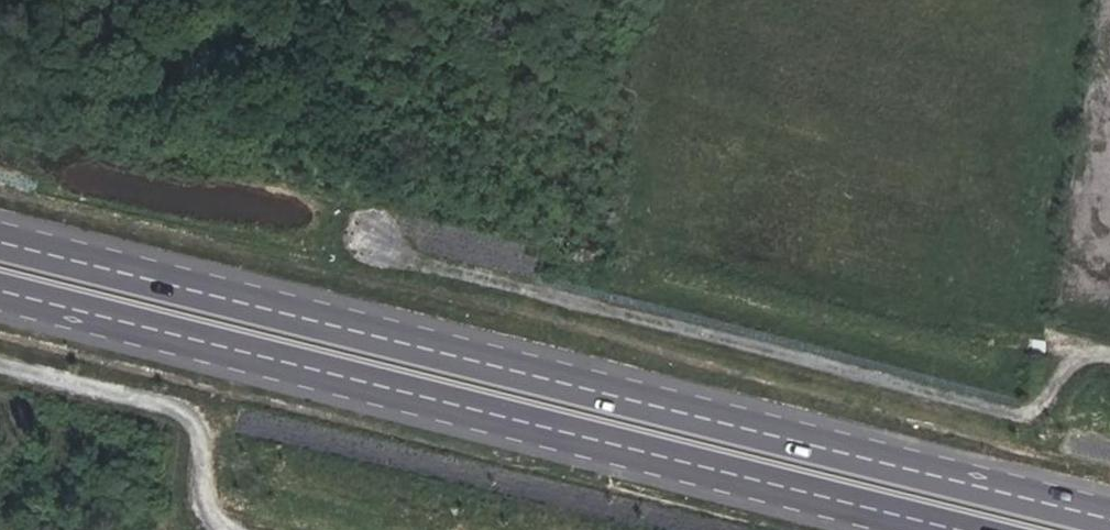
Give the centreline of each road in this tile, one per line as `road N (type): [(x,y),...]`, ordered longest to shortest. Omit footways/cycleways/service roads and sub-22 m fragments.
road 1 (primary): [(1109,521),(0,241)]
road 2 (primary): [(0,301),(927,529)]
road 3 (track): [(228,529),(214,517),(201,435),(183,410),(0,364)]

